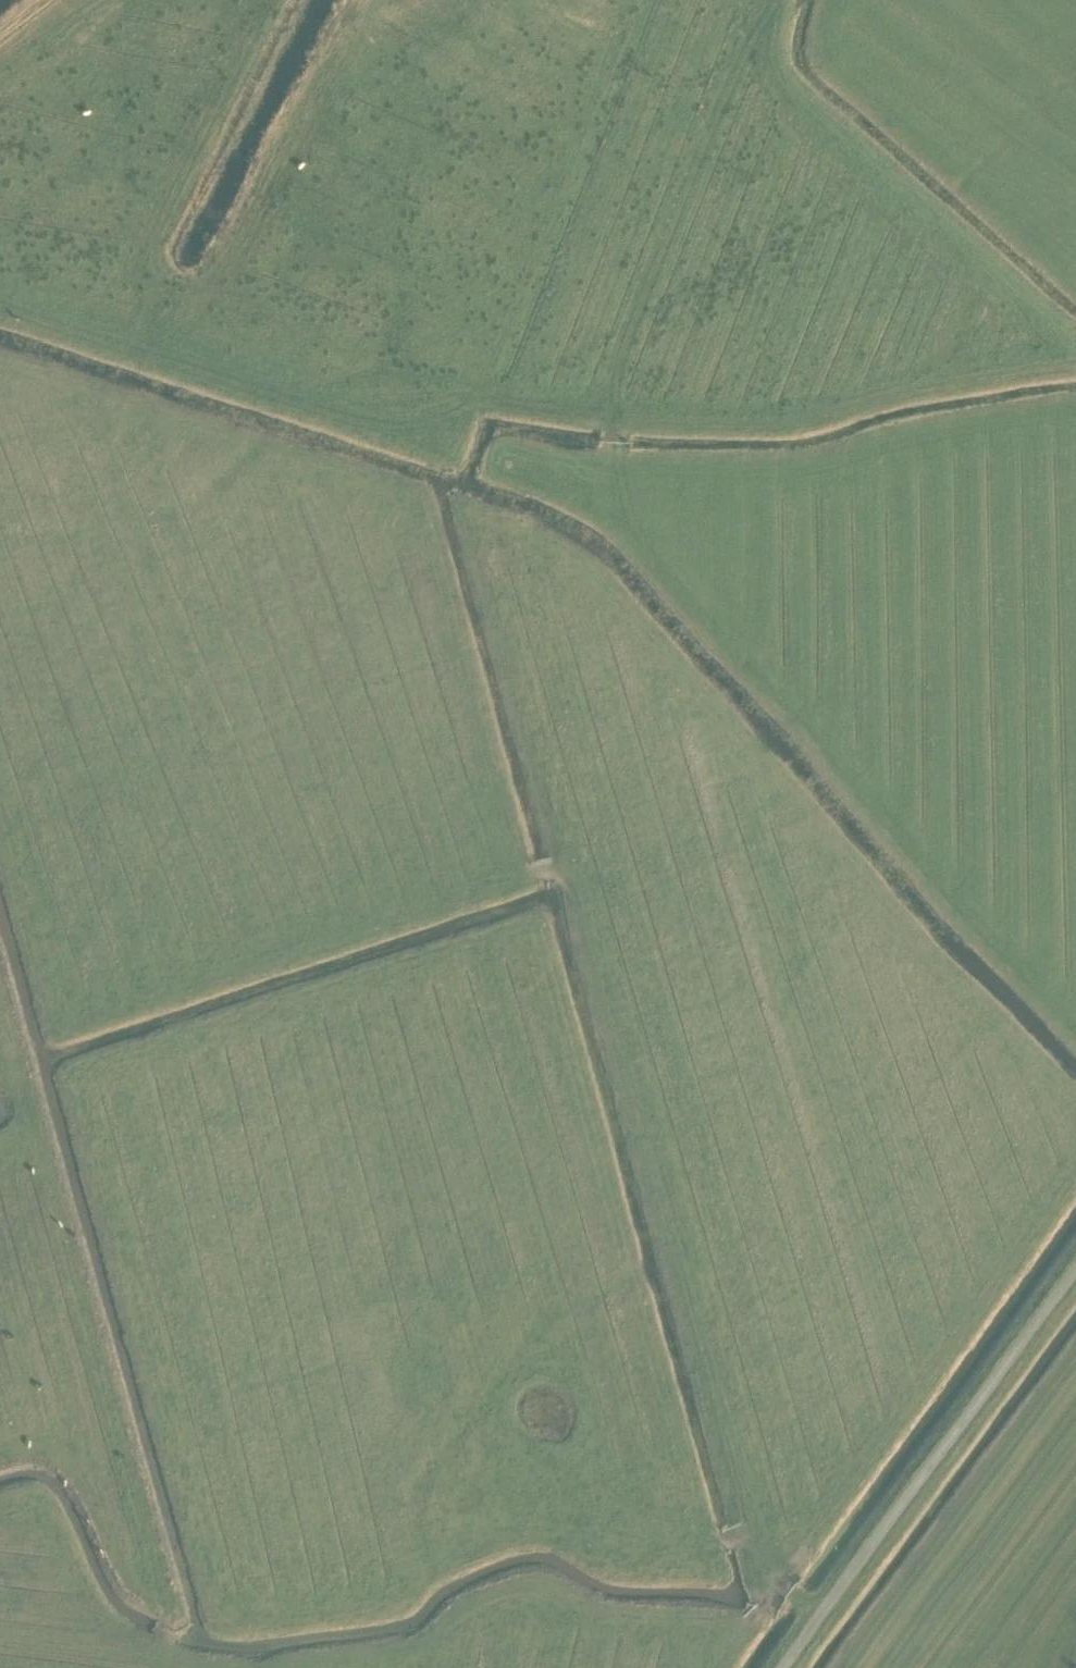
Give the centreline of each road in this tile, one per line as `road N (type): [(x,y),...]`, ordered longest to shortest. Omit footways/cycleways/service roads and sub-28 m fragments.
road 1 (unclassified): [(786,1667),(1075,1273)]

